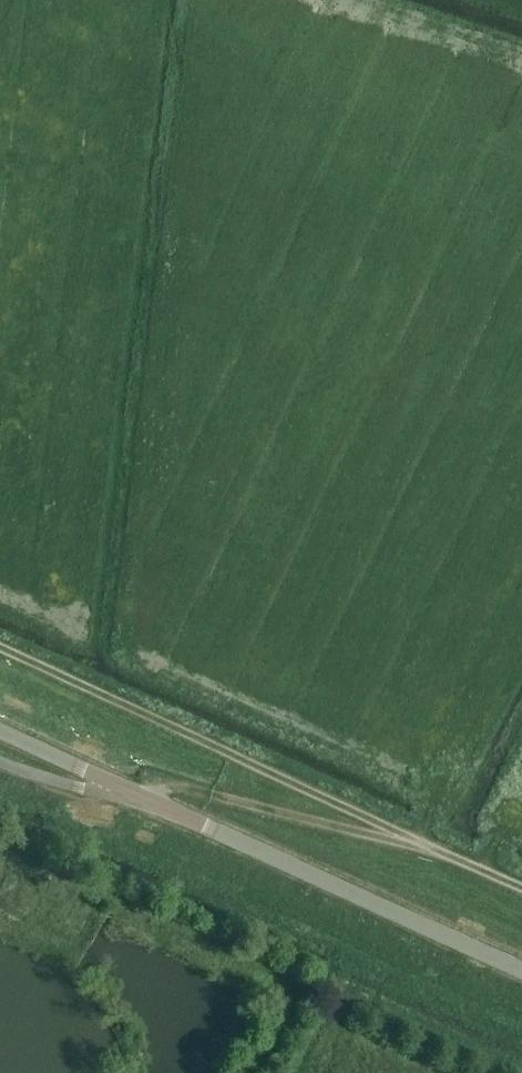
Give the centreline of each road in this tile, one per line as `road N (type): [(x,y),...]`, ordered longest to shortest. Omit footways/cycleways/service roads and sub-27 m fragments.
road 1 (track): [(0,652),(521,893)]
road 2 (unclassified): [(521,970),(116,787)]
road 3 (track): [(425,848),(161,784),(139,797)]
road 4 (unclassified): [(116,787),(0,733)]
road 5 (residential): [(116,787),(0,756)]

